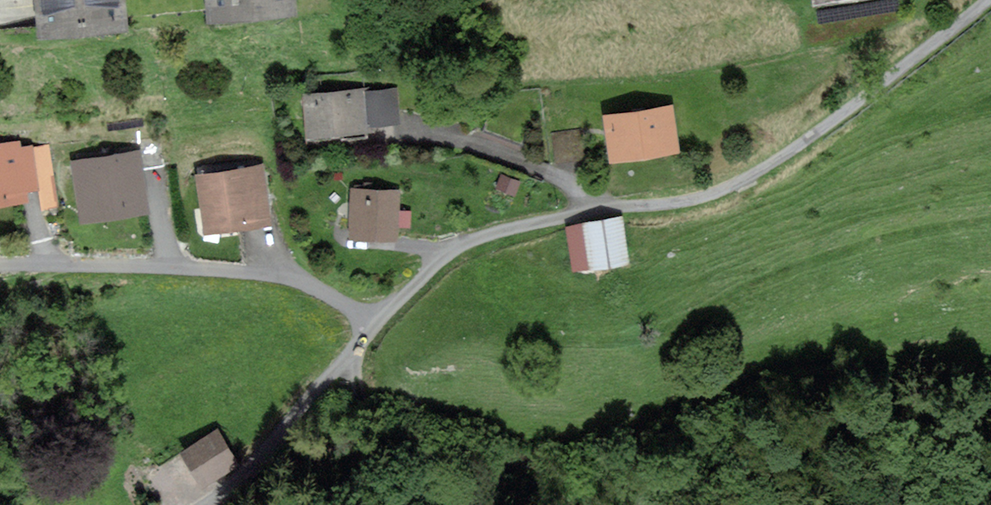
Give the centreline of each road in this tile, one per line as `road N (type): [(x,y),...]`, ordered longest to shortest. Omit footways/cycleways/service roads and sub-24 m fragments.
road 1 (residential): [(373,332),(465,246),(534,223),(678,203),(742,181),(988,0)]
road 2 (track): [(362,342),(356,374),(369,410),(404,438),(542,467),(595,473),(656,463),(804,416),(886,402),(990,414)]
road 3 (residential): [(0,266),(176,267),(269,279),(335,298),(373,332)]
road 4 (residential): [(207,504),(244,479),(373,332)]

